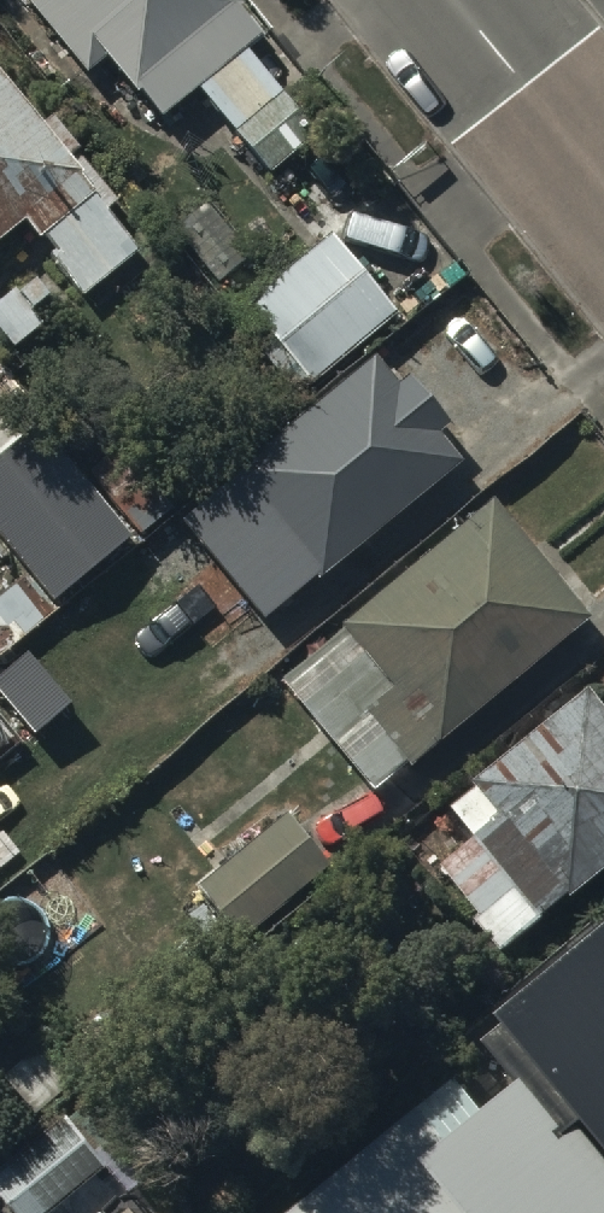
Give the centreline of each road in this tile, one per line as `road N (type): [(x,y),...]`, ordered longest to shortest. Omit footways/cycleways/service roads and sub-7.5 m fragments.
road 1 (residential): [(603,181),(456,0)]

